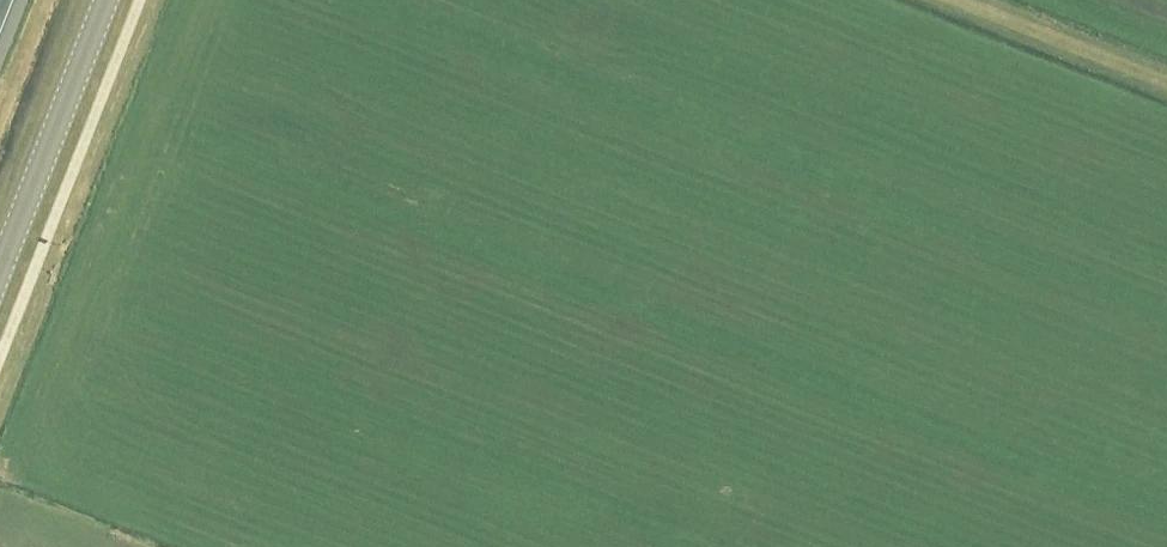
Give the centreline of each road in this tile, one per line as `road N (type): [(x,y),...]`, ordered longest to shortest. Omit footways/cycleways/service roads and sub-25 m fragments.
road 1 (unclassified): [(0,272),(106,0)]
road 2 (track): [(1166,81),(957,0)]

